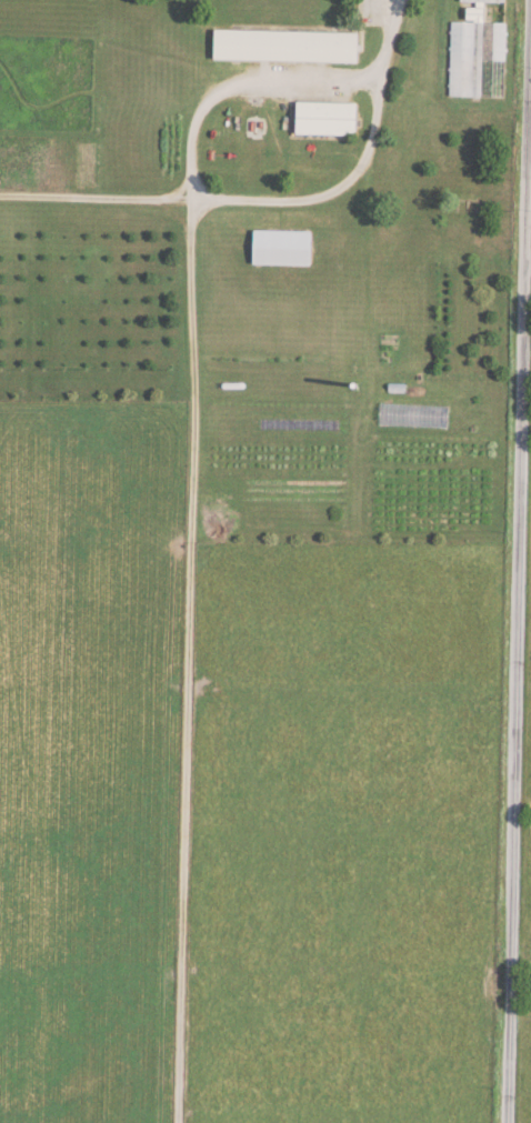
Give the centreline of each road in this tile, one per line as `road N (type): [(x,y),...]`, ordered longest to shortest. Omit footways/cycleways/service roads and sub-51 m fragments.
road 1 (residential): [(506,1122),(530,19)]

